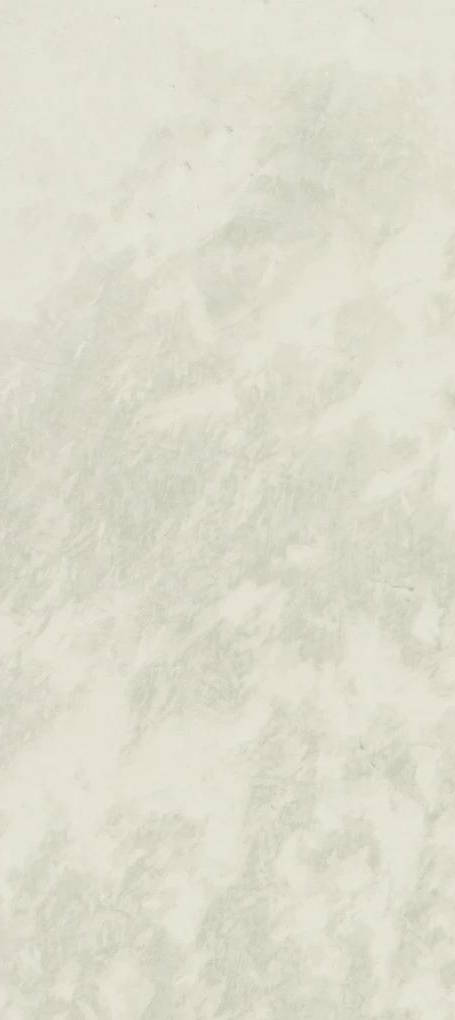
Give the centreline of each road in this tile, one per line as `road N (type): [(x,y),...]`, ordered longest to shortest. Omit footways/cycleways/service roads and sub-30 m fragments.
road 1 (track): [(0,207),(269,0)]

